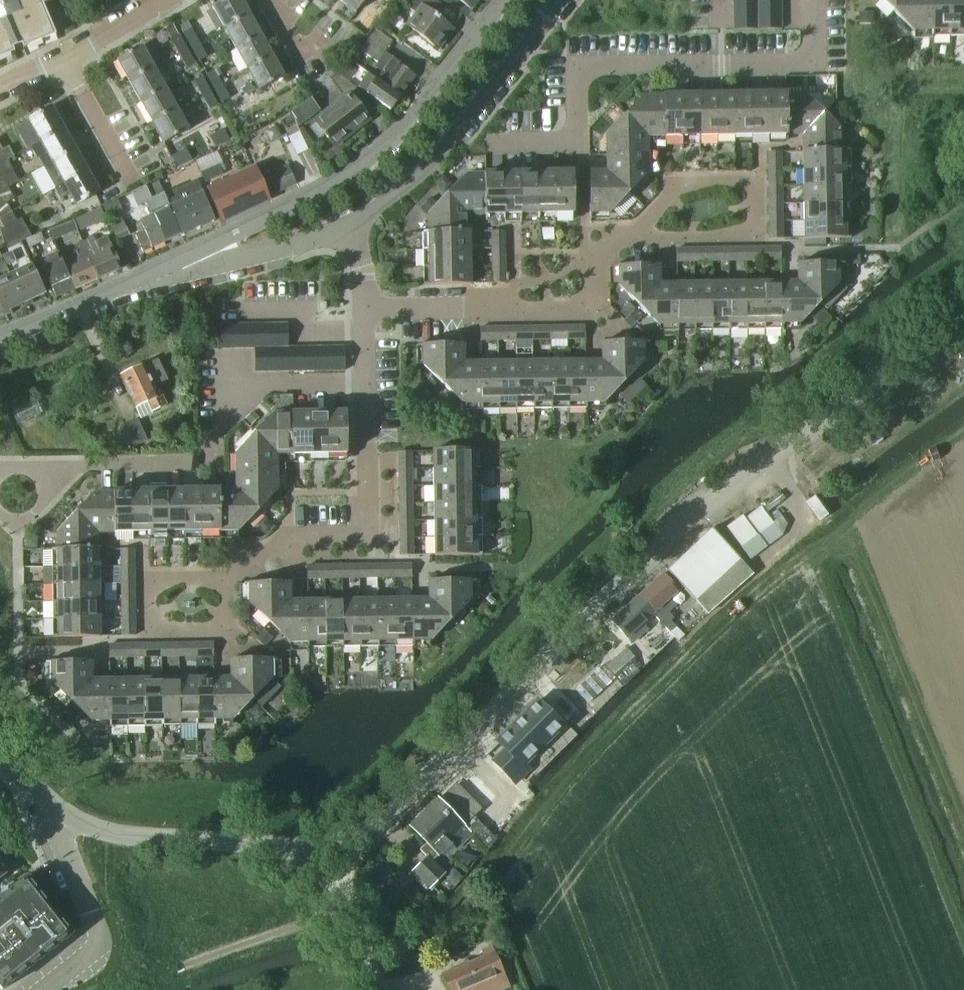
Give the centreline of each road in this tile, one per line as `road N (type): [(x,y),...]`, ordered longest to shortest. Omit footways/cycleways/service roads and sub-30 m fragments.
road 1 (unclassified): [(0,751),(81,827),(322,845),(359,833),(397,806),(698,514),(963,309)]
road 2 (residential): [(184,254),(358,167),(398,132),(502,0)]
road 3 (residential): [(366,383),(250,381),(211,434),(211,463),(91,464),(42,479)]
road 4 (residential): [(578,143),(576,85),(590,67),(794,63),(815,36),(814,0)]
road 5 (unclassified): [(341,227),(422,174),(560,0)]
road 6 (residential): [(223,579),(289,528),(370,527),(366,383)]
road 7 (residential): [(364,306),(591,305),(594,254)]
road 8 (residential): [(629,236),(744,235),(755,222),(754,187),(719,180),(669,190)]
road 9 (residential): [(0,336),(184,254)]
road 10 (unclassified): [(184,254),(207,264),(341,227)]
road 11 (residential): [(223,579),(223,624),(158,625),(158,580)]
road 12 (residential): [(133,184),(63,58)]

